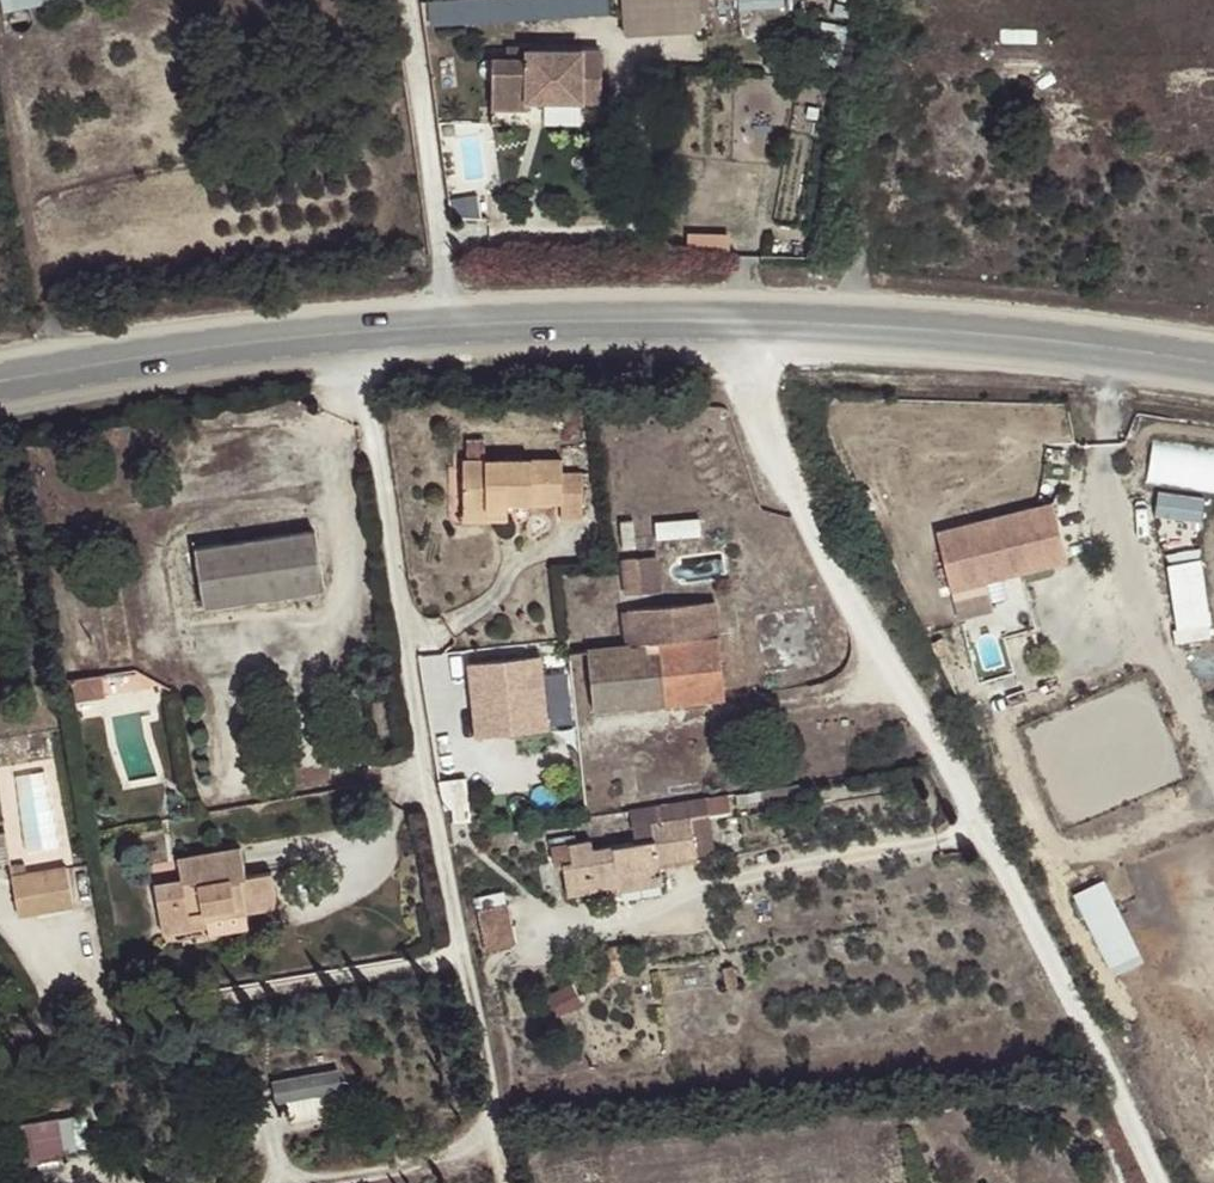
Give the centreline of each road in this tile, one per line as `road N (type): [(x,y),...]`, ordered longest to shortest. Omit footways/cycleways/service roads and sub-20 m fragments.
road 1 (track): [(1155,1182),(1067,989),(748,399),(731,338)]
road 2 (secondary): [(1213,381),(943,341),(461,323),(358,334)]
road 3 (residential): [(358,334),(501,1148)]
road 4 (secondary): [(358,334),(113,360),(0,382)]
road 5 (track): [(408,0),(461,323)]

